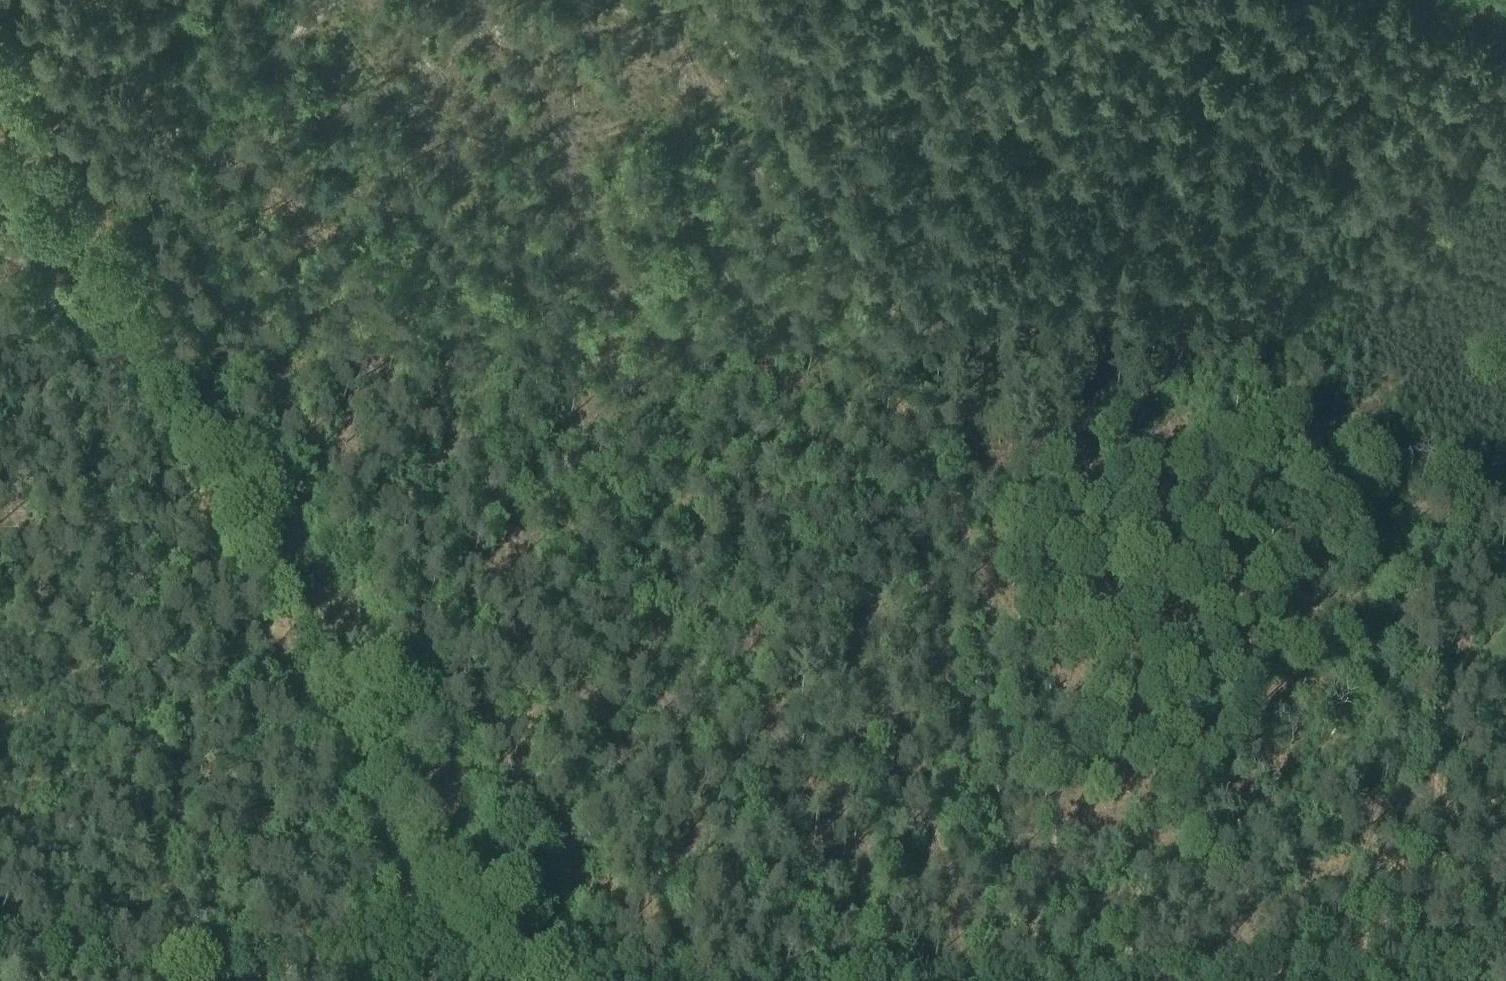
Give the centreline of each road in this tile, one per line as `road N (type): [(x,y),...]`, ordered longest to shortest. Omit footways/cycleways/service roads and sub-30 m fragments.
road 1 (track): [(0,86),(542,980)]
road 2 (track): [(1505,744),(1498,682),(1505,574)]

